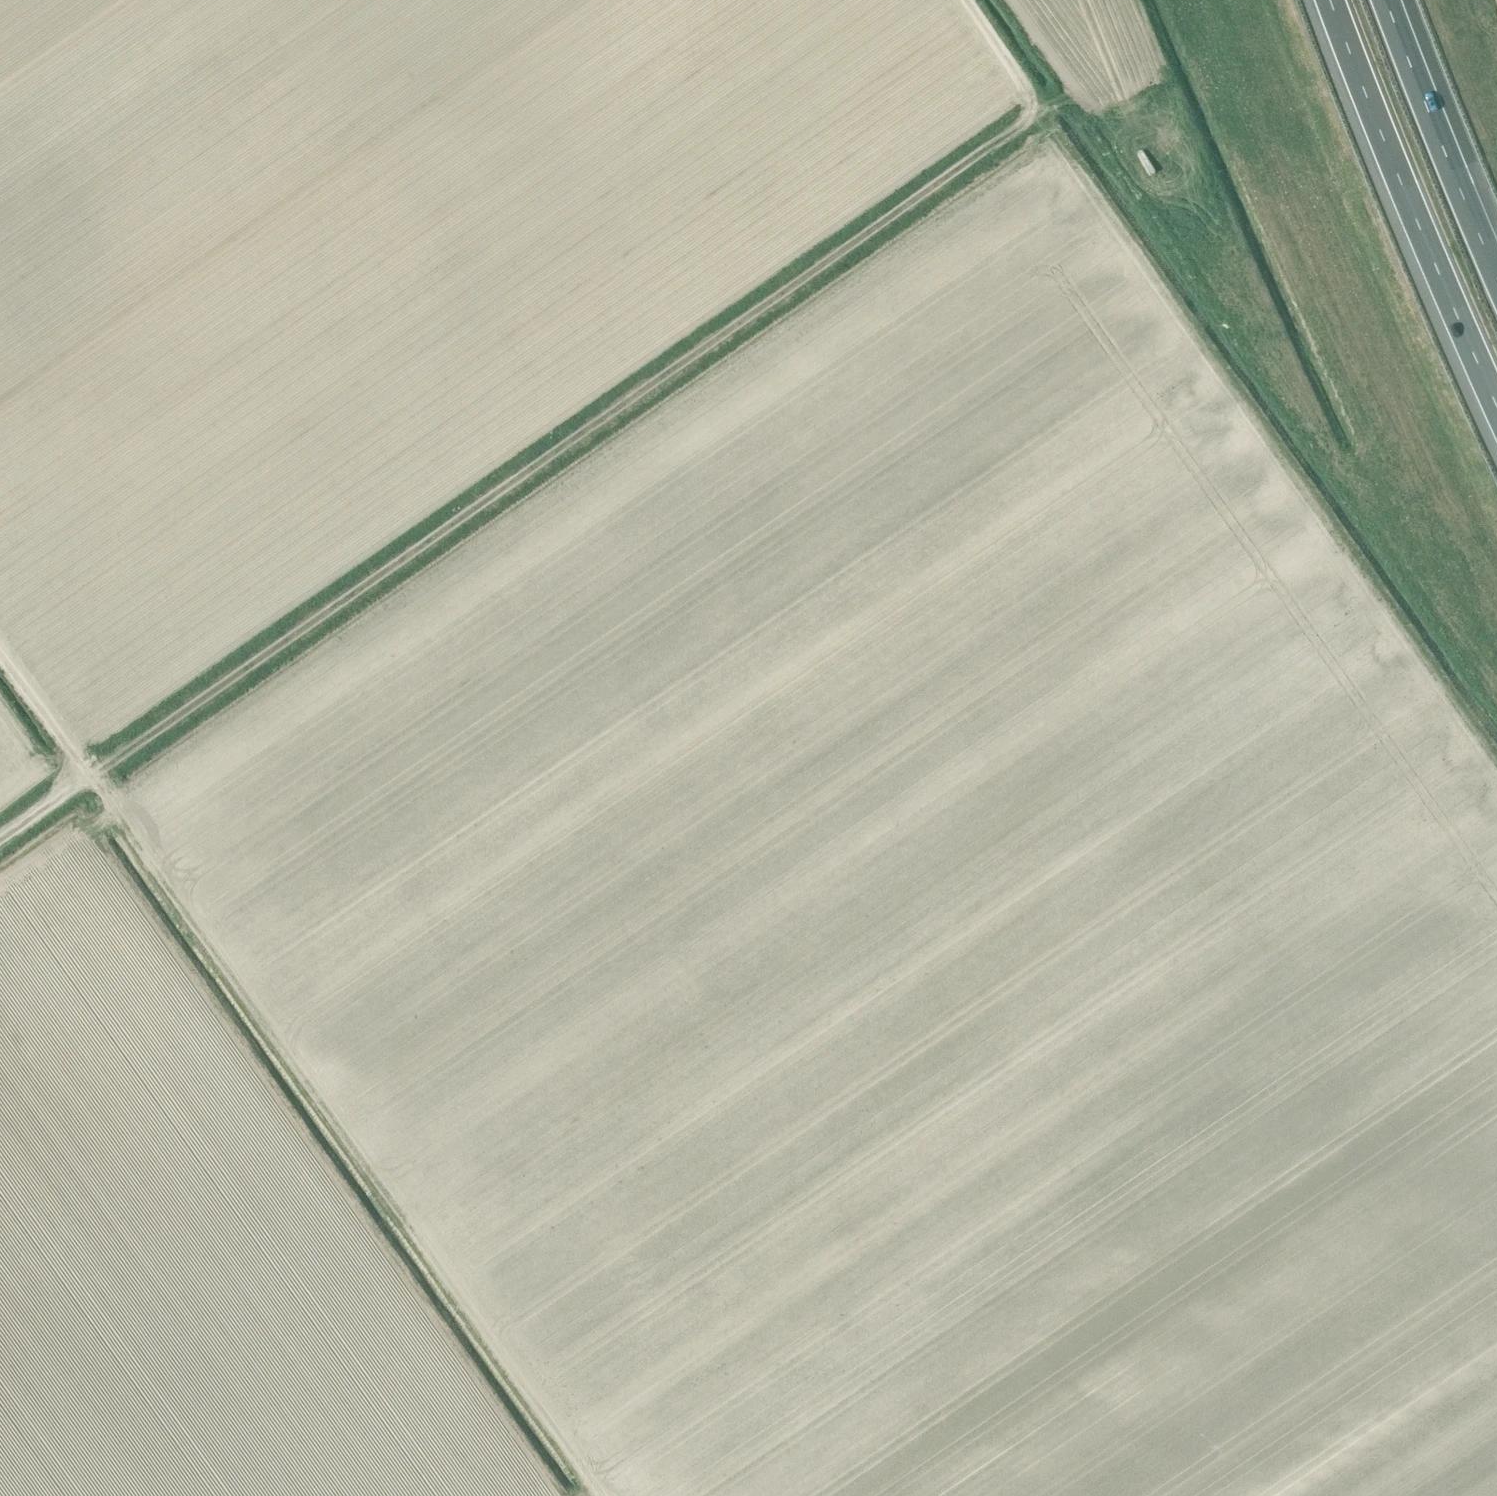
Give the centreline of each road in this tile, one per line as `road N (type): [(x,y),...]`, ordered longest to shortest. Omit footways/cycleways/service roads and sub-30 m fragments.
road 1 (motorway): [(1331,0),(1496,403)]
road 2 (motorway): [(1496,271),(1388,0)]

